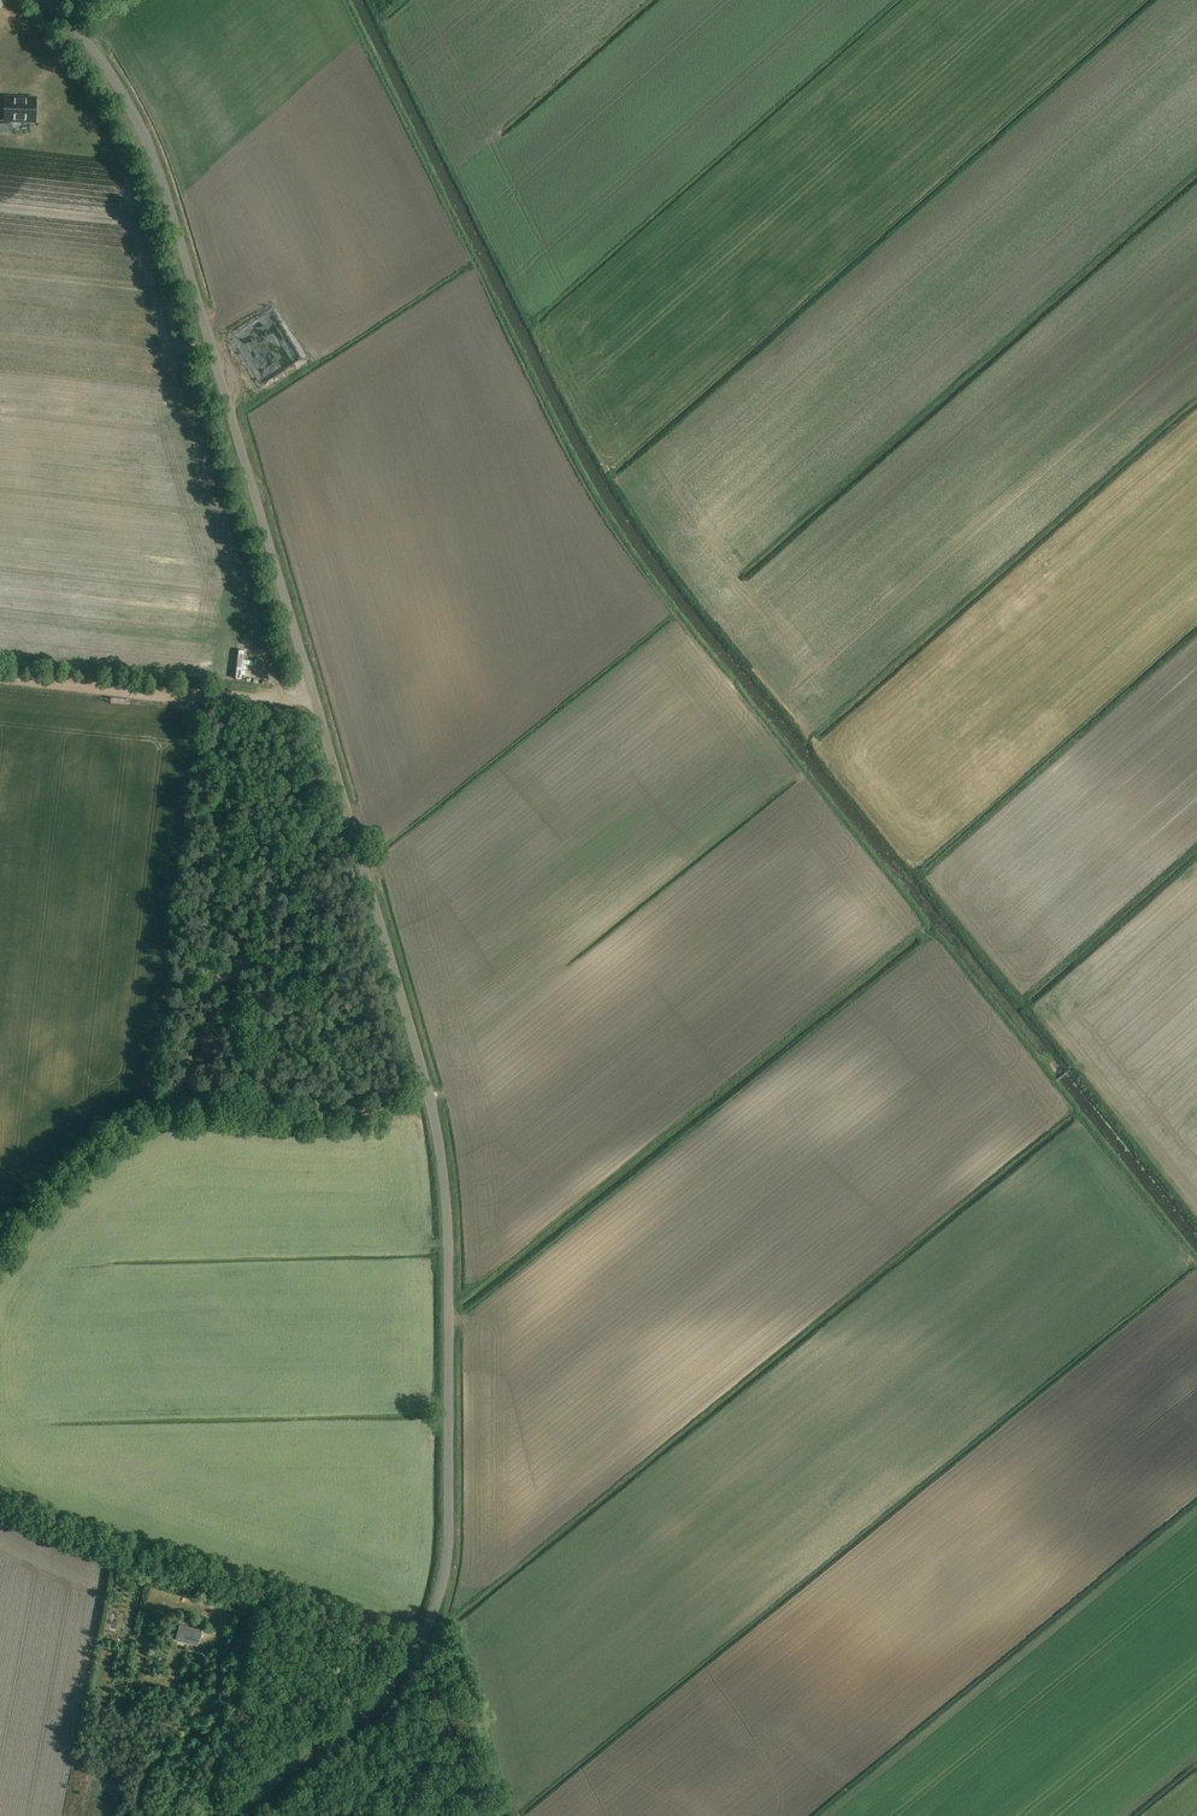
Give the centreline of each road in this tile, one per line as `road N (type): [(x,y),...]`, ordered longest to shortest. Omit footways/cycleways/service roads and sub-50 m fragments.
road 1 (unclassified): [(229,1815),(376,1699),(420,1640),(437,1600),(449,1509),(442,1163),(423,1073),(161,177),(129,105),(50,0)]
road 2 (track): [(0,674),(315,703)]

